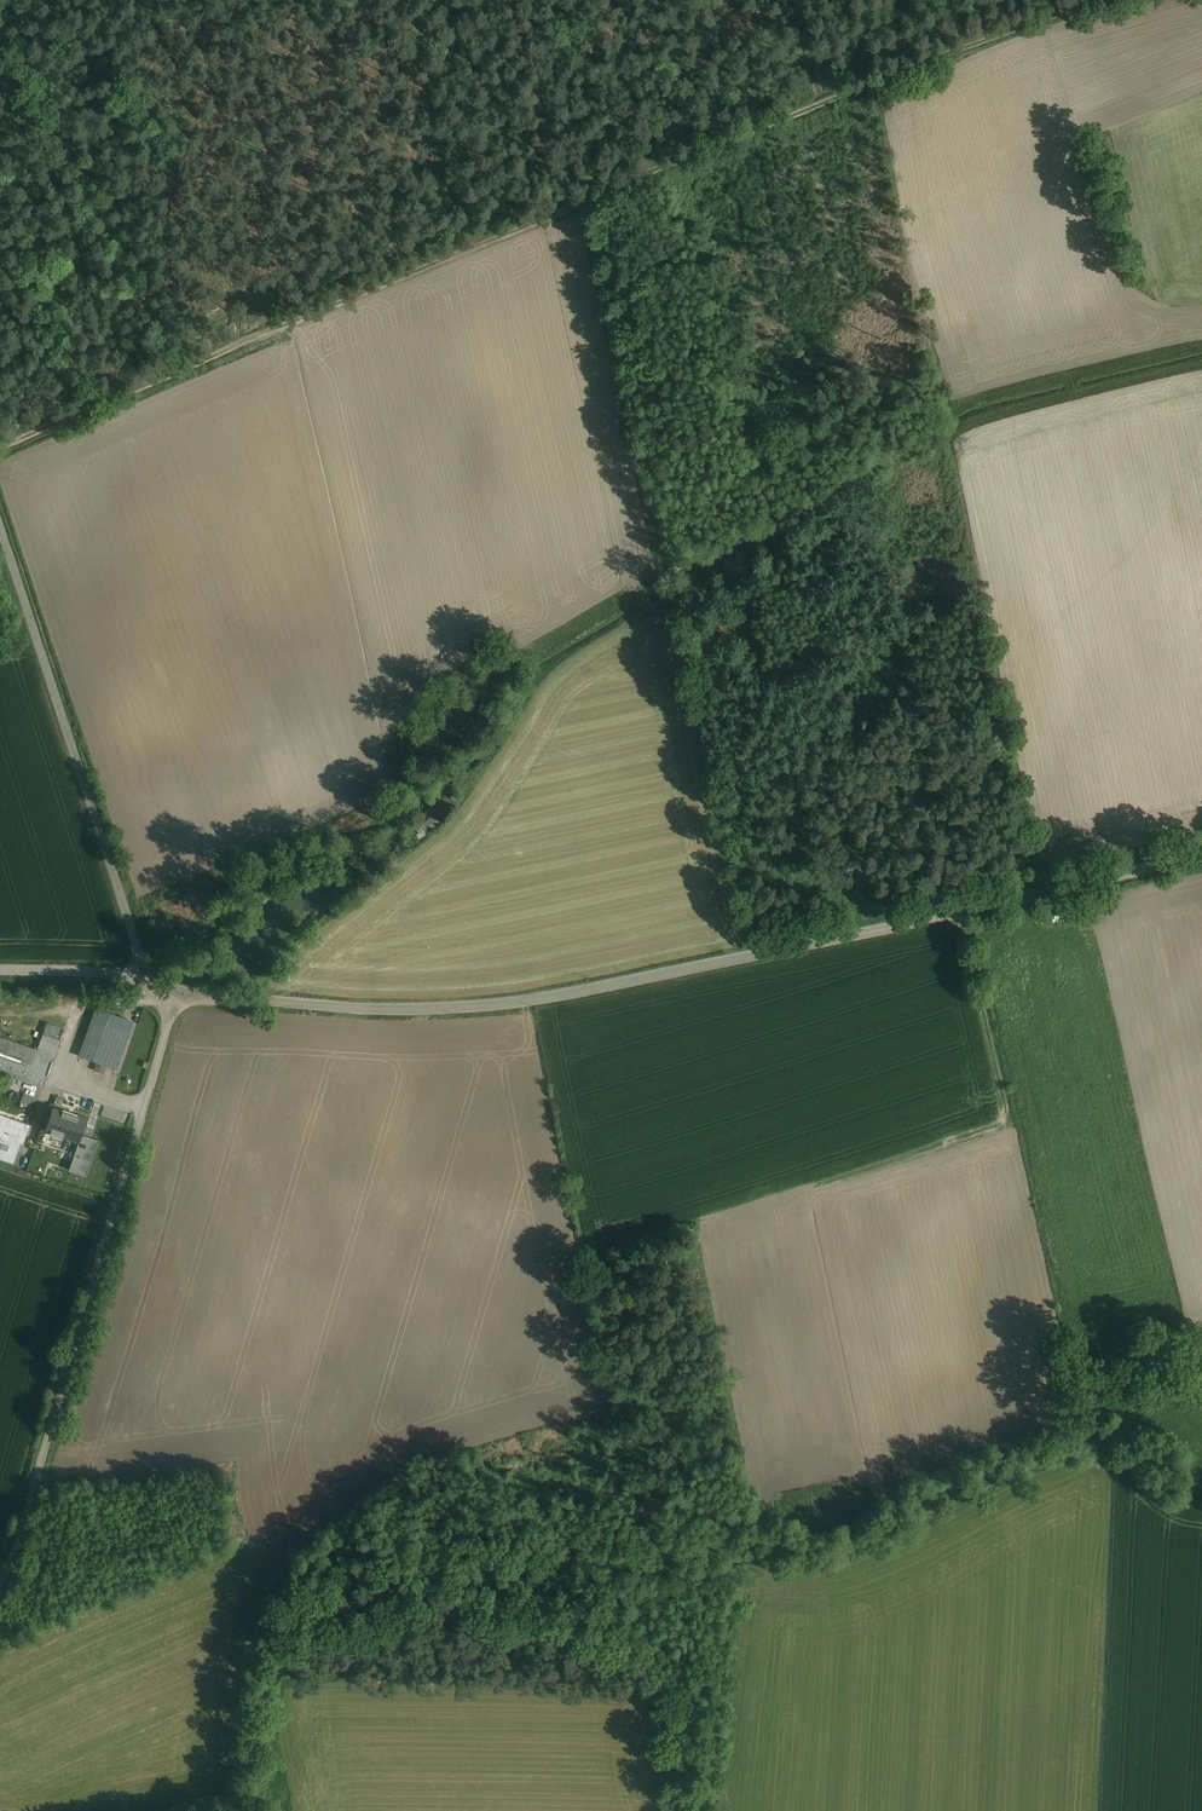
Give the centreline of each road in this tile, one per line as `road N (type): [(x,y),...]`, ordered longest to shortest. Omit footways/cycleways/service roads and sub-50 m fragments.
road 1 (track): [(1082,0),(0,444)]
road 2 (unclassified): [(1201,856),(530,1000),(363,1009),(183,995)]
road 3 (unclassified): [(0,1585),(183,995)]
road 4 (unclassified): [(146,979),(0,534)]
road 5 (unclassified): [(0,969),(146,979)]

